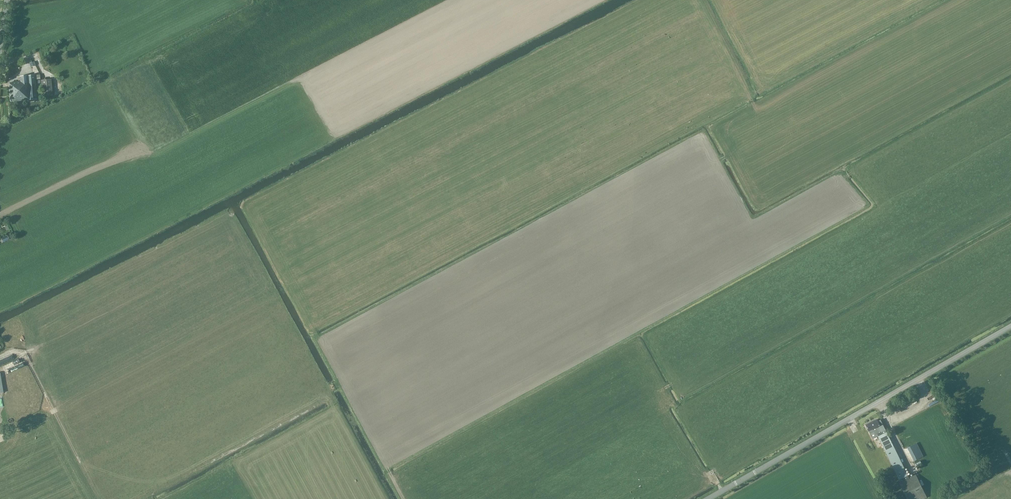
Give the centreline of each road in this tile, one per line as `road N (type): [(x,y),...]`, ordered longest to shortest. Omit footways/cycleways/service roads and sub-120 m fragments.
road 1 (tertiary): [(709,498),(1010,327)]

